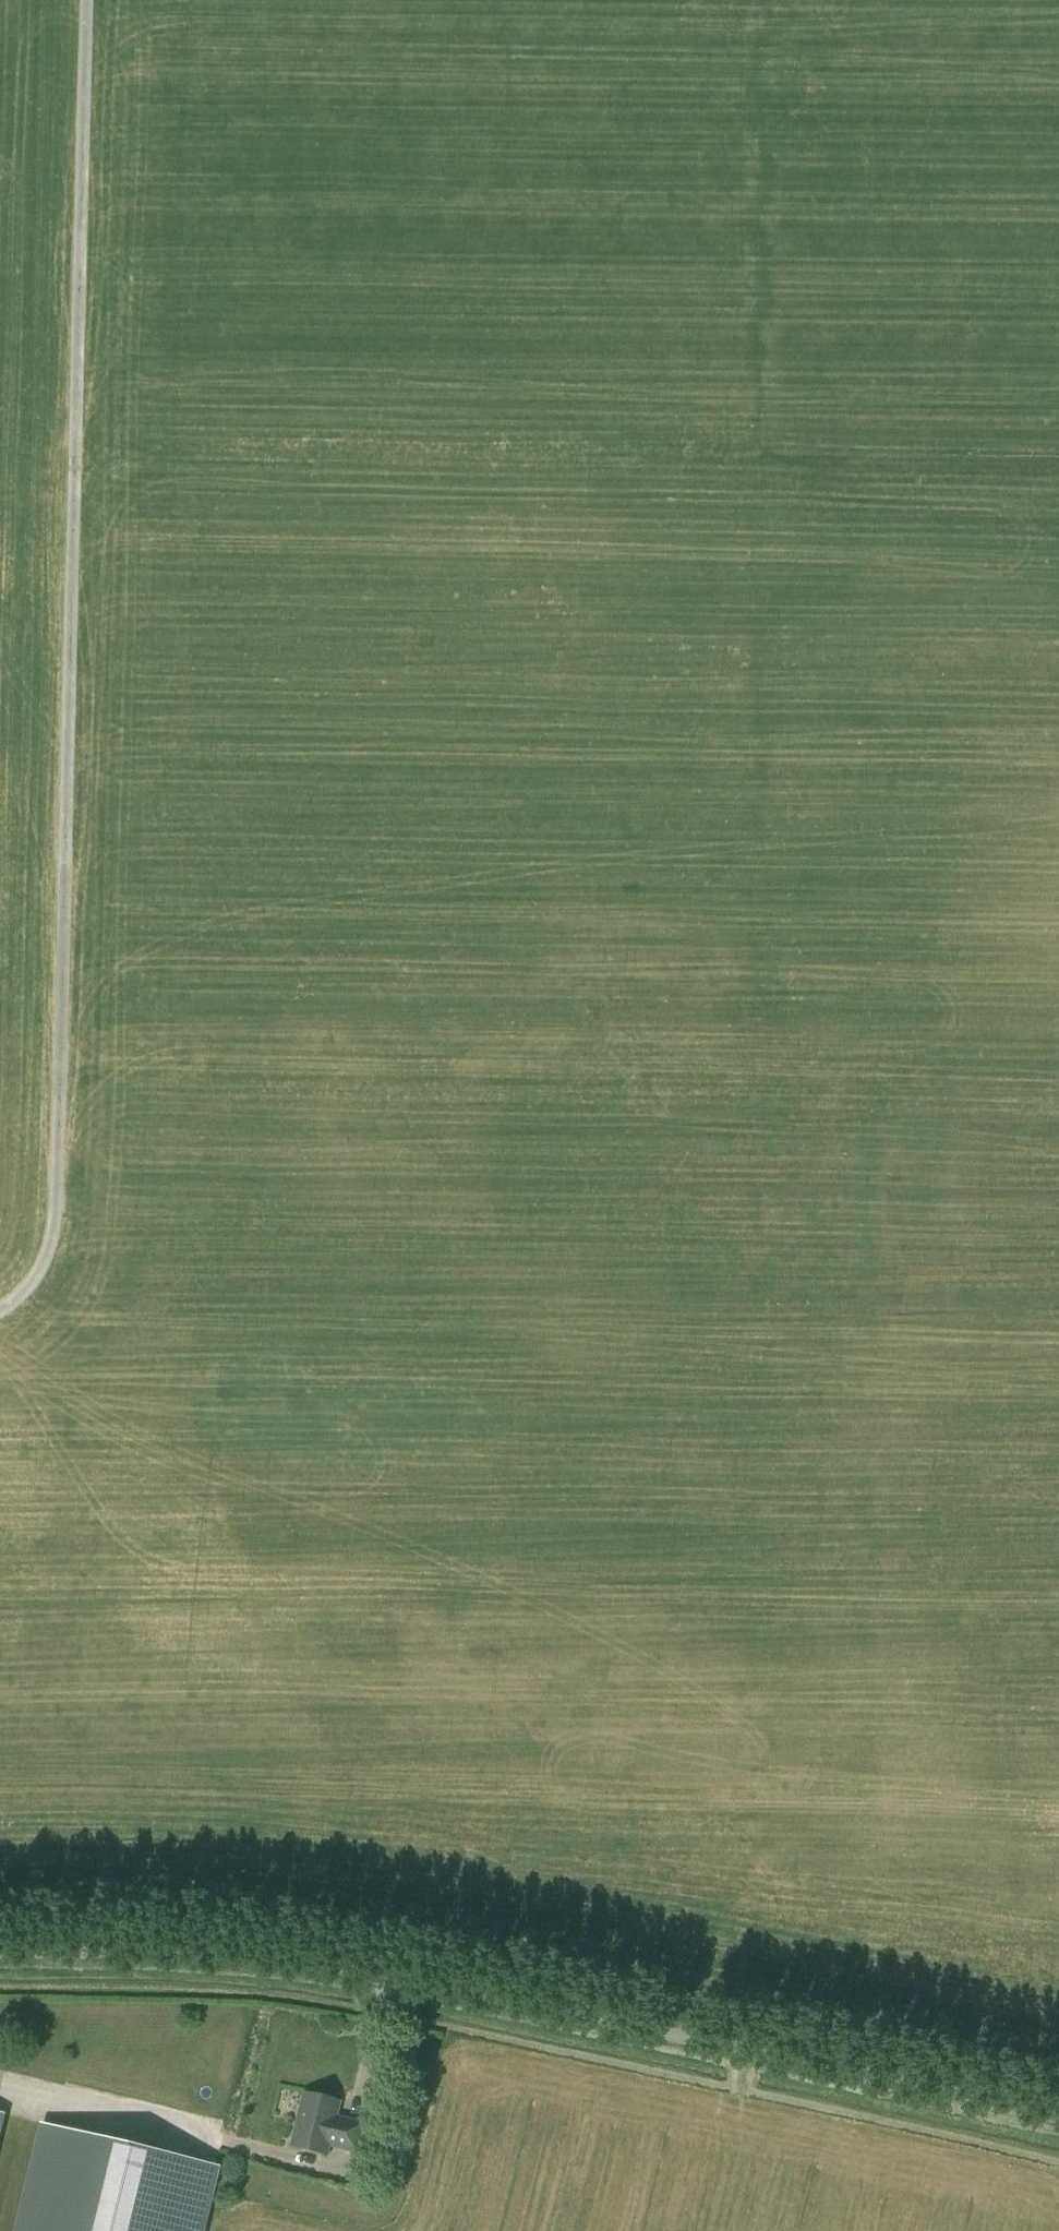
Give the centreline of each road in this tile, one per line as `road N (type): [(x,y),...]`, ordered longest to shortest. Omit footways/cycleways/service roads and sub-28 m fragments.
road 1 (track): [(87,0),(53,1229),(36,1275),(0,1311)]
road 2 (unclassified): [(1058,2114),(311,1953),(0,1944)]

